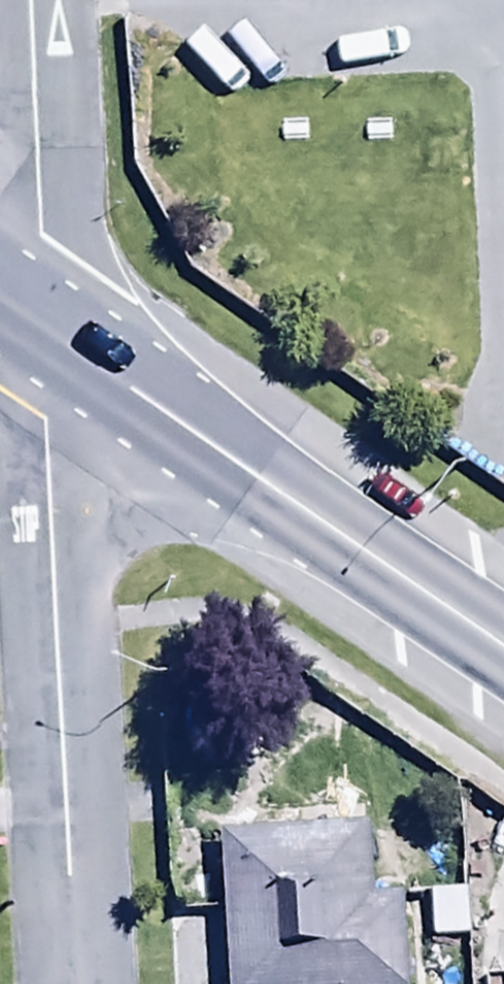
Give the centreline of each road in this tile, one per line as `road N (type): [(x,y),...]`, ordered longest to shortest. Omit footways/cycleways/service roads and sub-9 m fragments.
road 1 (residential): [(75,983),(41,339)]
road 2 (trunk): [(503,653),(41,339)]
road 3 (residential): [(41,339),(32,0)]

